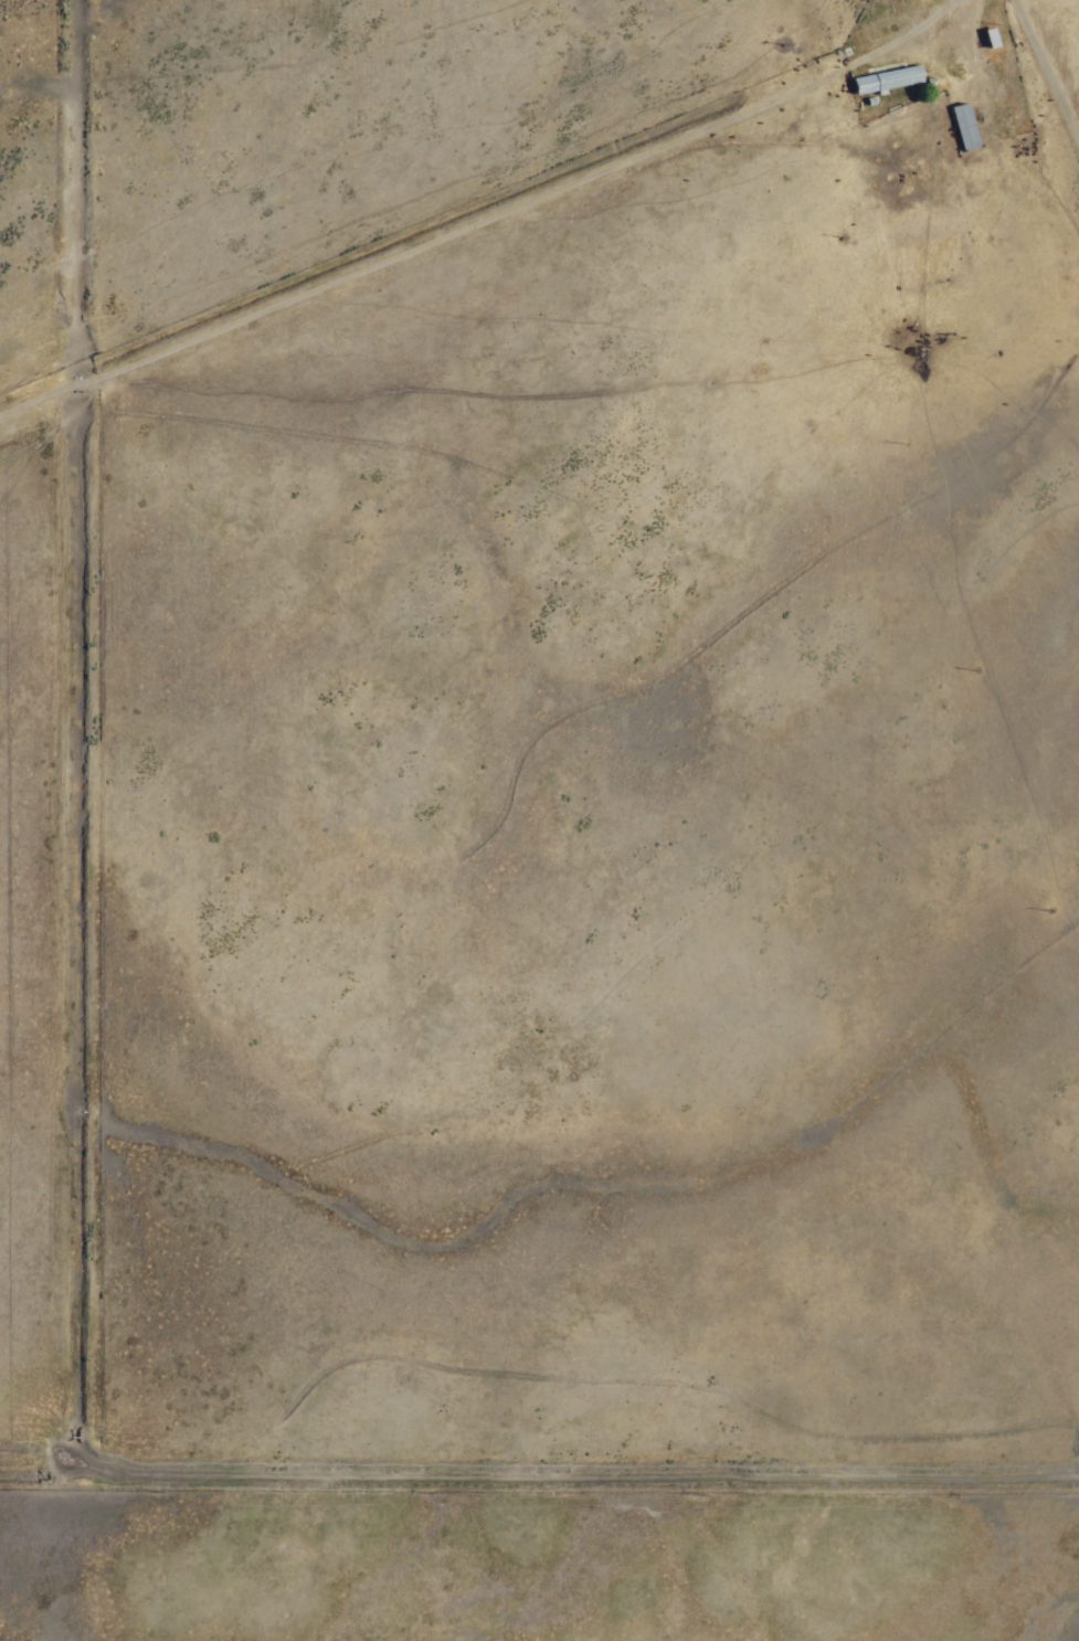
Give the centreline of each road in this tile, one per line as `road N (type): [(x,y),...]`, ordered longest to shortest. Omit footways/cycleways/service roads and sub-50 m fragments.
road 1 (track): [(941,0),(0,398)]

